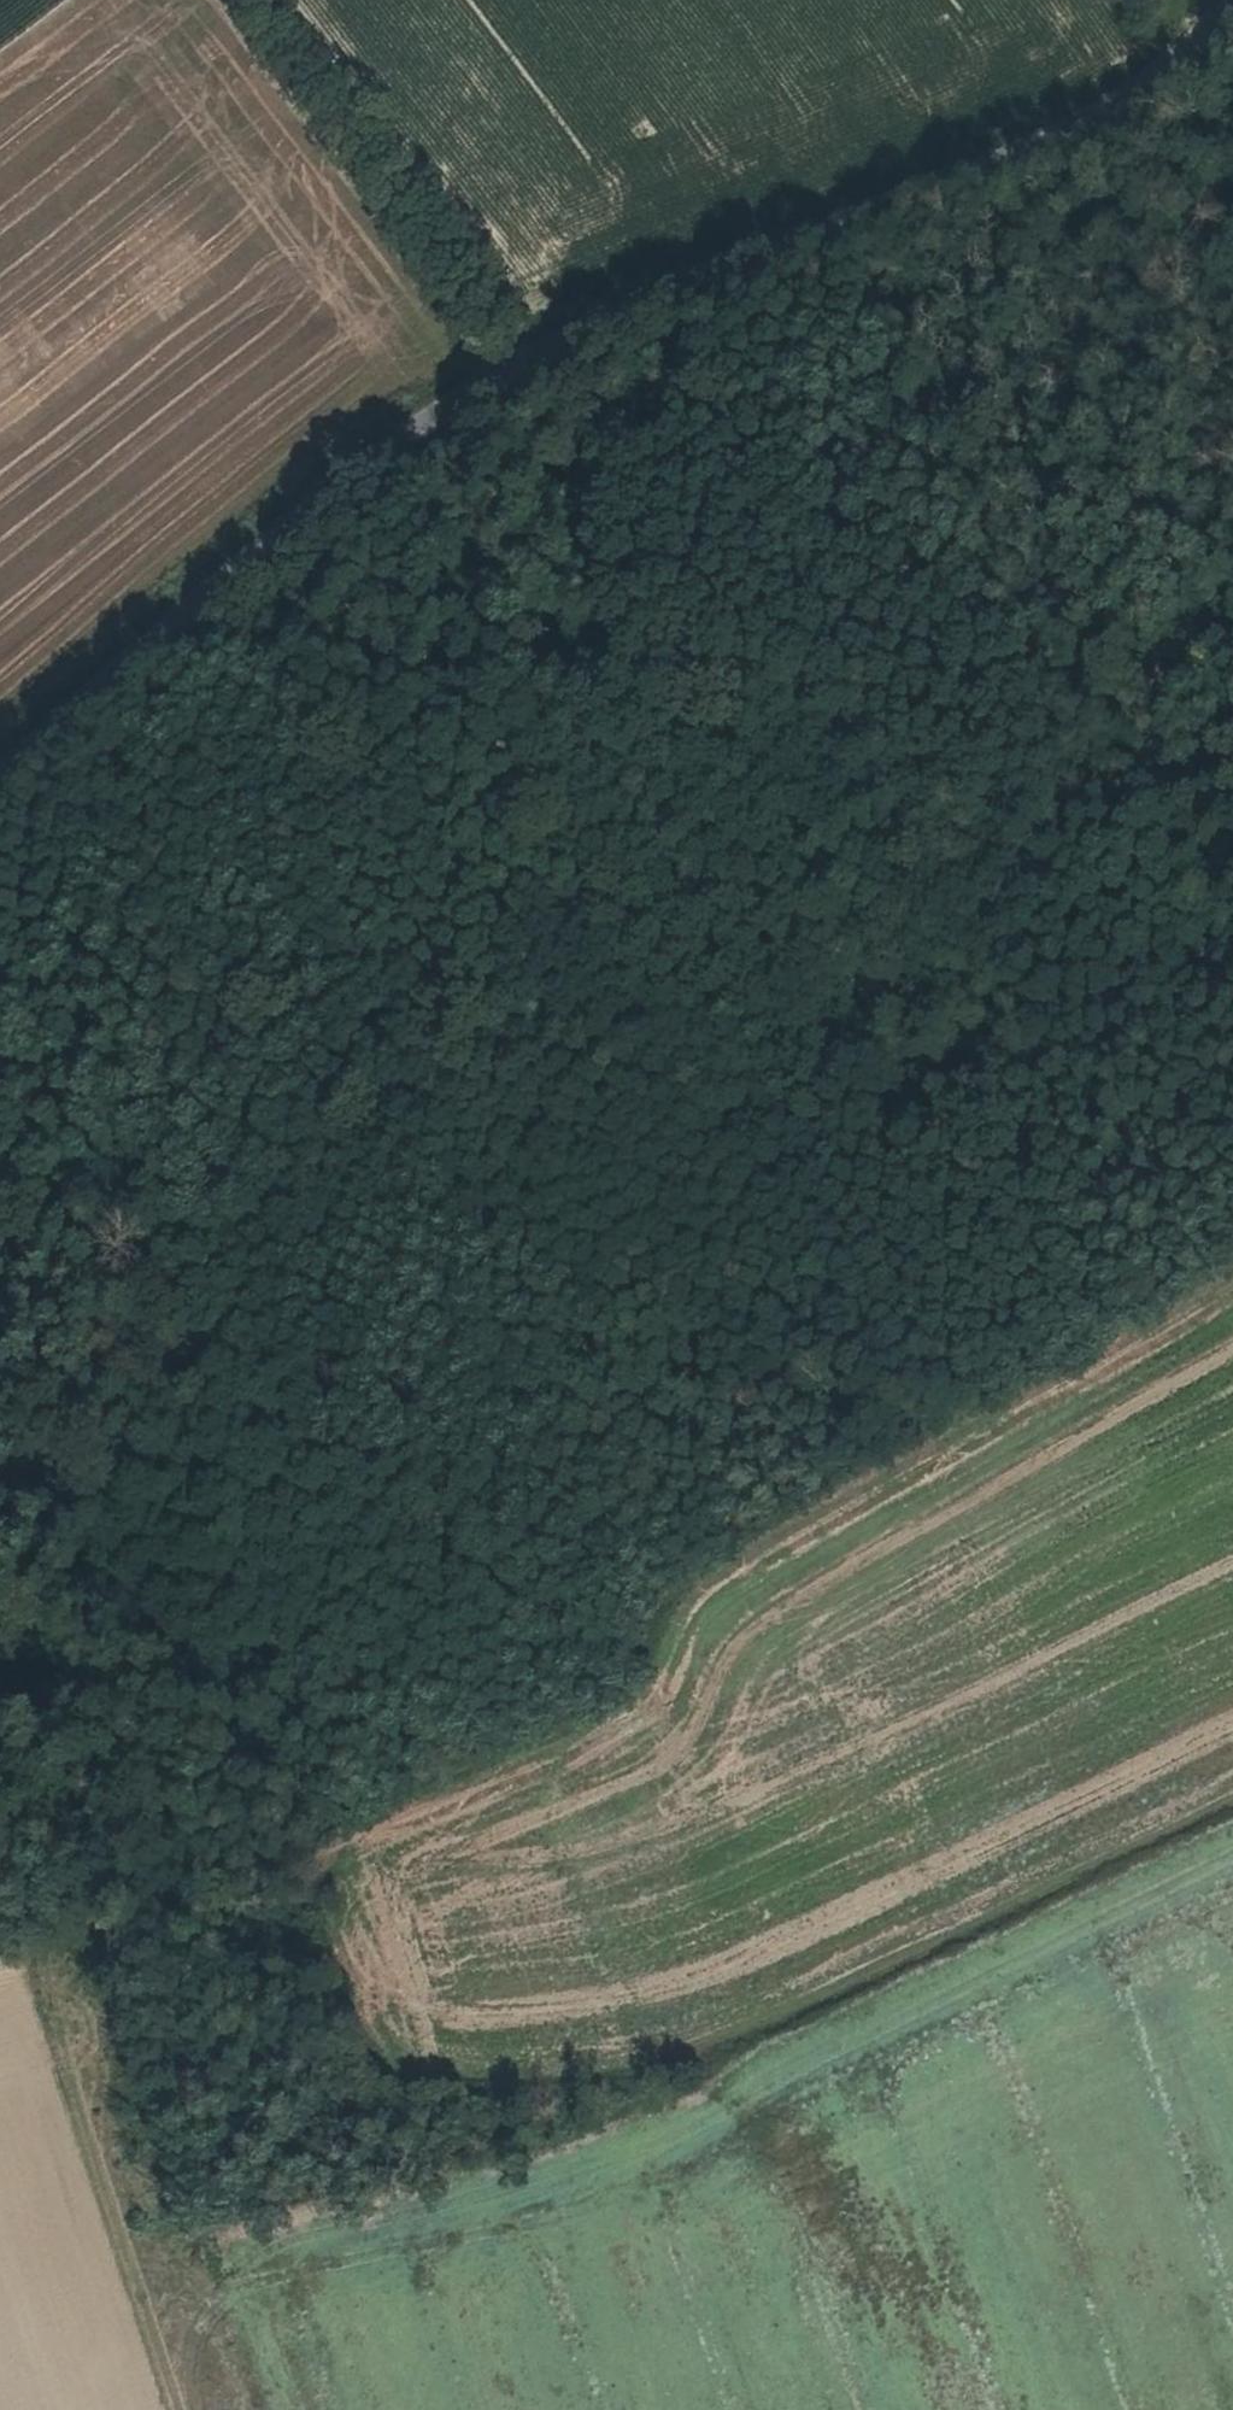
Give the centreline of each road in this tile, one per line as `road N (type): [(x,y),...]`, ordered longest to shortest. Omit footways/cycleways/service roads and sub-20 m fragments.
road 1 (unclassified): [(1232,47),(1208,76),(871,224),(569,340),(462,405),(238,573),(0,784)]
road 2 (track): [(220,0),(508,377)]

